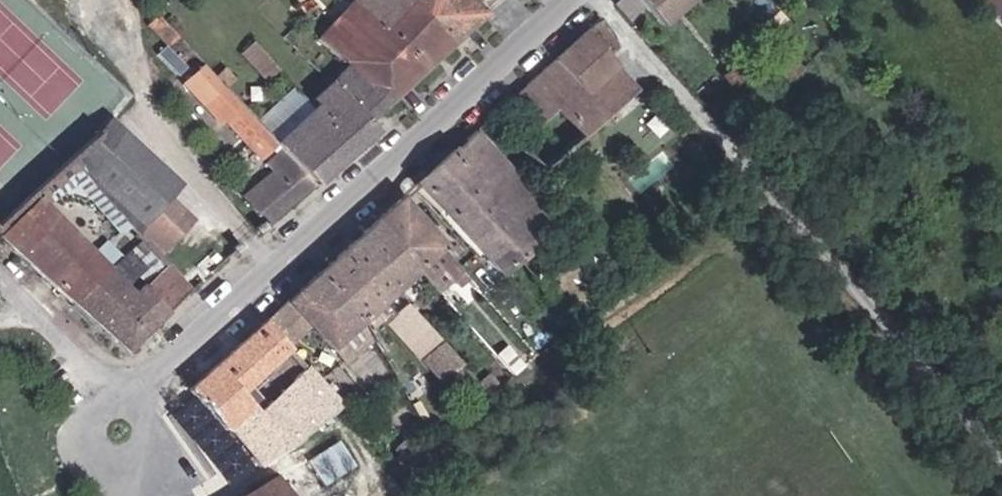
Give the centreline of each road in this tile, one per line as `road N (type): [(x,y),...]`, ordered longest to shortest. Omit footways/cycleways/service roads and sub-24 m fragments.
road 1 (residential): [(576,0),(172,368),(125,430)]

